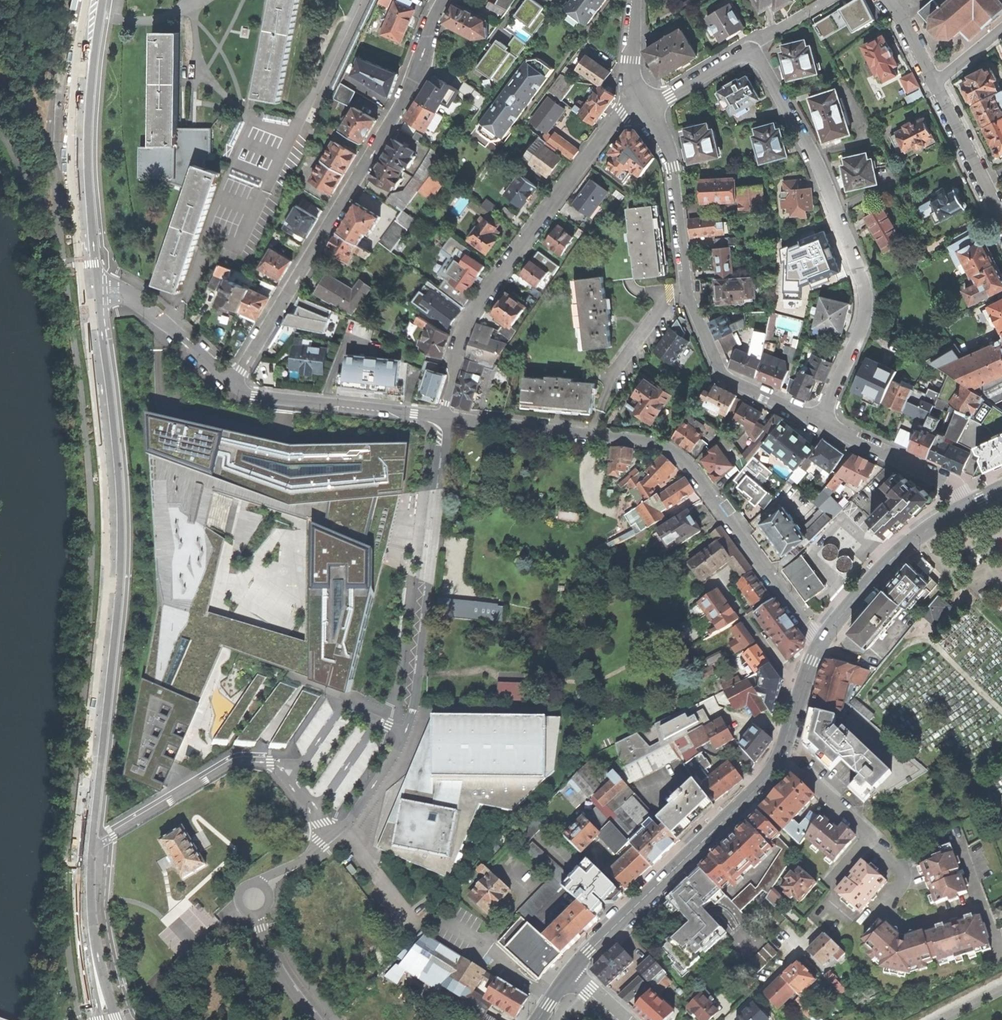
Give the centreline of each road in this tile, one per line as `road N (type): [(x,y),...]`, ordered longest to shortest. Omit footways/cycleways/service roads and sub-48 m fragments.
road 1 (tertiary): [(89,279),(111,529),(87,847)]
road 2 (residential): [(822,641),(670,449),(452,420)]
road 3 (residential): [(452,420),(413,712),(392,758),(329,837)]
road 4 (residential): [(443,0),(396,113),(234,384)]
road 5 (residential): [(753,47),(815,159),(860,272),(861,323),(819,422)]
road 6 (residential): [(819,422),(719,373),(686,293),(668,149),(644,103)]
road 7 (residential): [(442,419),(467,321),(621,113),(644,103)]
road 8 (secondary): [(571,972),(763,782),(784,751)]
road 9 (residential): [(87,847),(248,761),(271,764),(292,782),(329,837)]
road 10 (tertiary): [(95,0),(78,139),(89,279)]
road 11 (residential): [(442,419),(265,400),(234,384)]
road 12 (secondary): [(822,641),(912,538),(967,506)]
road 13 (residential): [(869,836),(902,877),(889,899),(892,919),(910,927),(980,907)]
road 14 (residential): [(234,384),(133,298),(89,279)]
road 15 (residential): [(967,506),(946,483),(819,422)]
road 16 (residential): [(935,80),(1001,218)]
road 17 (track): [(0,133),(64,246)]
road 18 (residential): [(644,103),(670,97),(753,47)]
road 19 (residential): [(255,915),(271,957),(318,1019)]
road 20 (residential): [(784,751),(869,836)]

